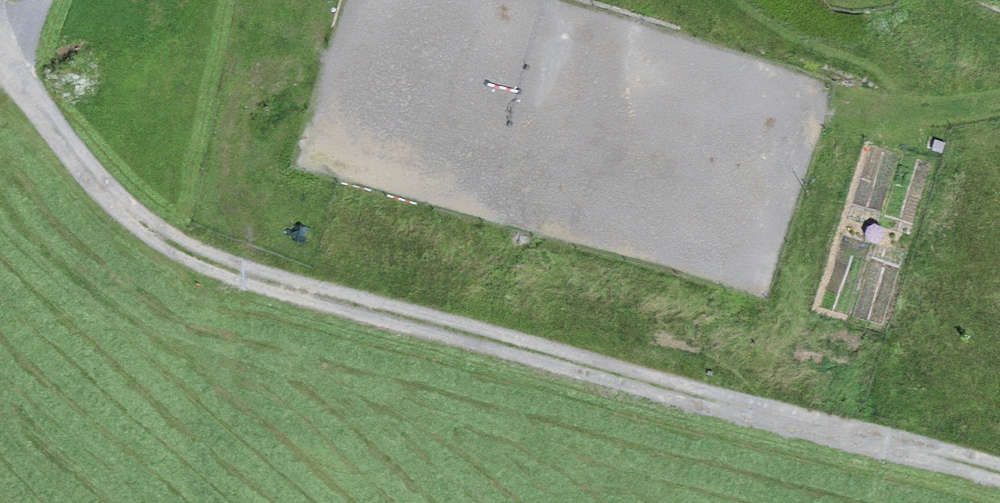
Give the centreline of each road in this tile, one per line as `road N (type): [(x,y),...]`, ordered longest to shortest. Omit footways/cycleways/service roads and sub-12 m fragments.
road 1 (track): [(999,471),(260,281),(107,191),(0,61)]
road 2 (track): [(460,0),(828,98),(918,111),(999,103)]
road 3 (track): [(260,281),(240,210),(251,98),(275,71),(334,66),(402,0)]

